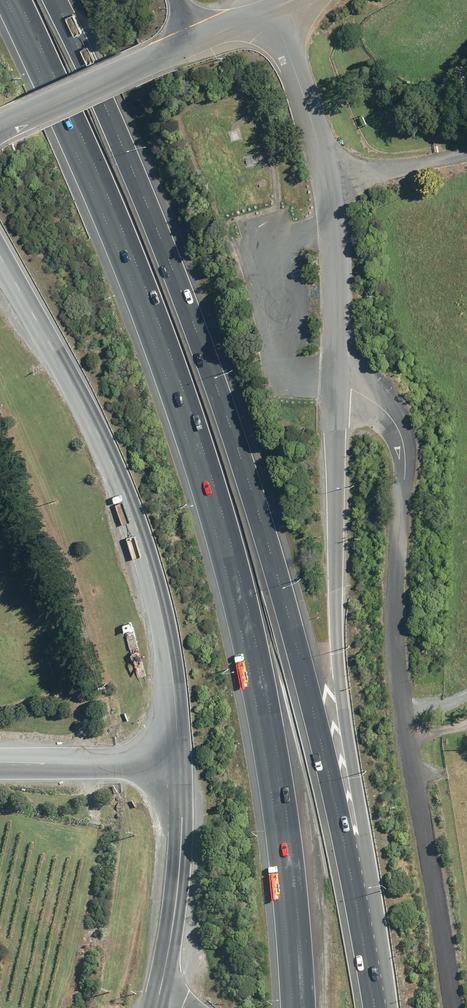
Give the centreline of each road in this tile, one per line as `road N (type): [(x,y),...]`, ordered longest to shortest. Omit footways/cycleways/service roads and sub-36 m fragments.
road 1 (motorway): [(304,1007),(279,768),(212,480),(124,235),(19,0)]
road 2 (motorway): [(54,0),(129,146),(228,408),(368,911)]
road 3 (tertiary): [(164,1003),(187,808),(173,625),(144,521),(85,391),(0,245)]
road 4 (unclassified): [(450,1007),(398,651),(405,451),(388,414),(337,382)]
road 5 (motorway): [(337,382),(337,616),(368,911)]
road 6 (tertiary): [(271,9),(330,186),(337,382)]
road 7 (tertiary): [(207,39),(0,129)]

